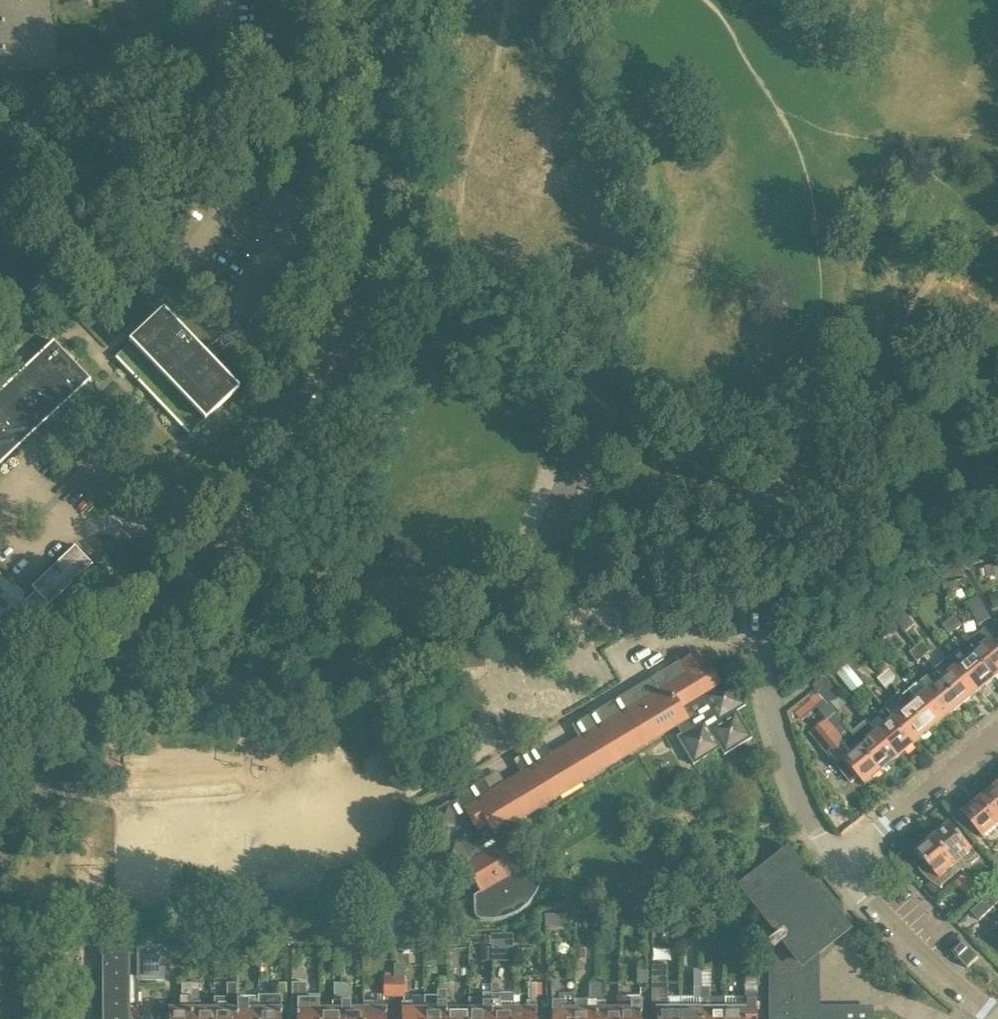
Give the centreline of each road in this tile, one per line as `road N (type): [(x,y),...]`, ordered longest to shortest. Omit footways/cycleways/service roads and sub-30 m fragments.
road 1 (residential): [(226,547),(268,575),(314,584),(451,586),(524,578),(538,568),(570,475),(582,470),(662,489),(757,494)]
road 2 (tertiary): [(226,547),(311,429),(369,262),(377,198),(373,0)]
road 3 (residential): [(839,859),(801,792),(773,712),(755,601),(757,494)]
road 4 (tertiary): [(0,825),(111,664),(226,547)]
road 5 (residential): [(0,95),(158,71),(187,47),(205,0)]
road 6 (residential): [(757,494),(997,499)]
road 7 (residential): [(997,1018),(929,959),(839,859)]
road 8 (residential): [(839,859),(997,735)]

